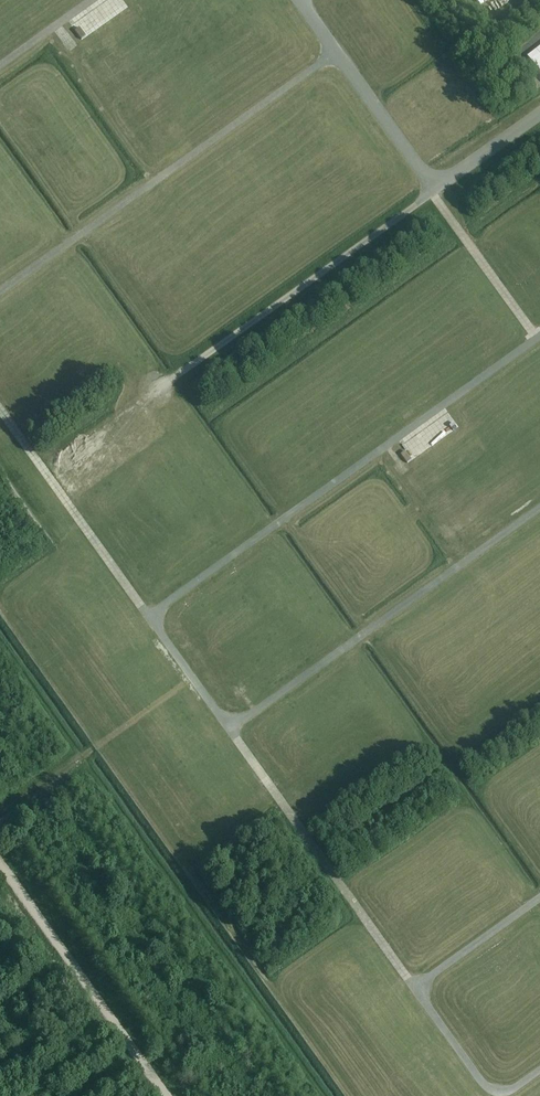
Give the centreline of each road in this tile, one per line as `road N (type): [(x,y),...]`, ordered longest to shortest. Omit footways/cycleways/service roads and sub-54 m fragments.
road 1 (track): [(163,1095),(0,862)]
road 2 (track): [(365,633),(279,517)]

